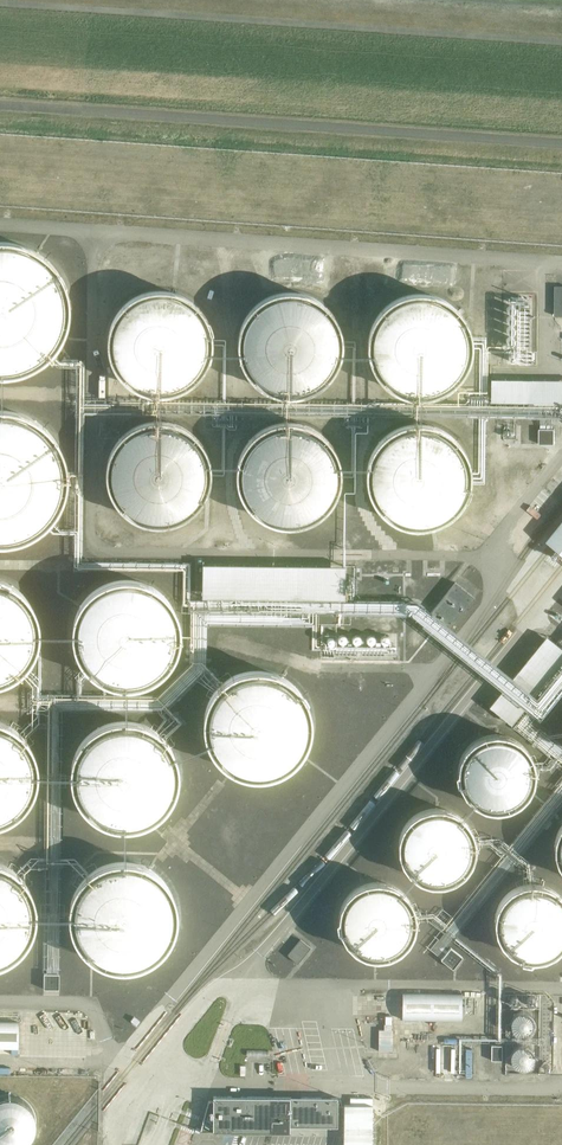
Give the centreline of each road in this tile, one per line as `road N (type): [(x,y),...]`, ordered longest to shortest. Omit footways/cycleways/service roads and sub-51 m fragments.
road 1 (unclassified): [(561,144),(0,105)]

